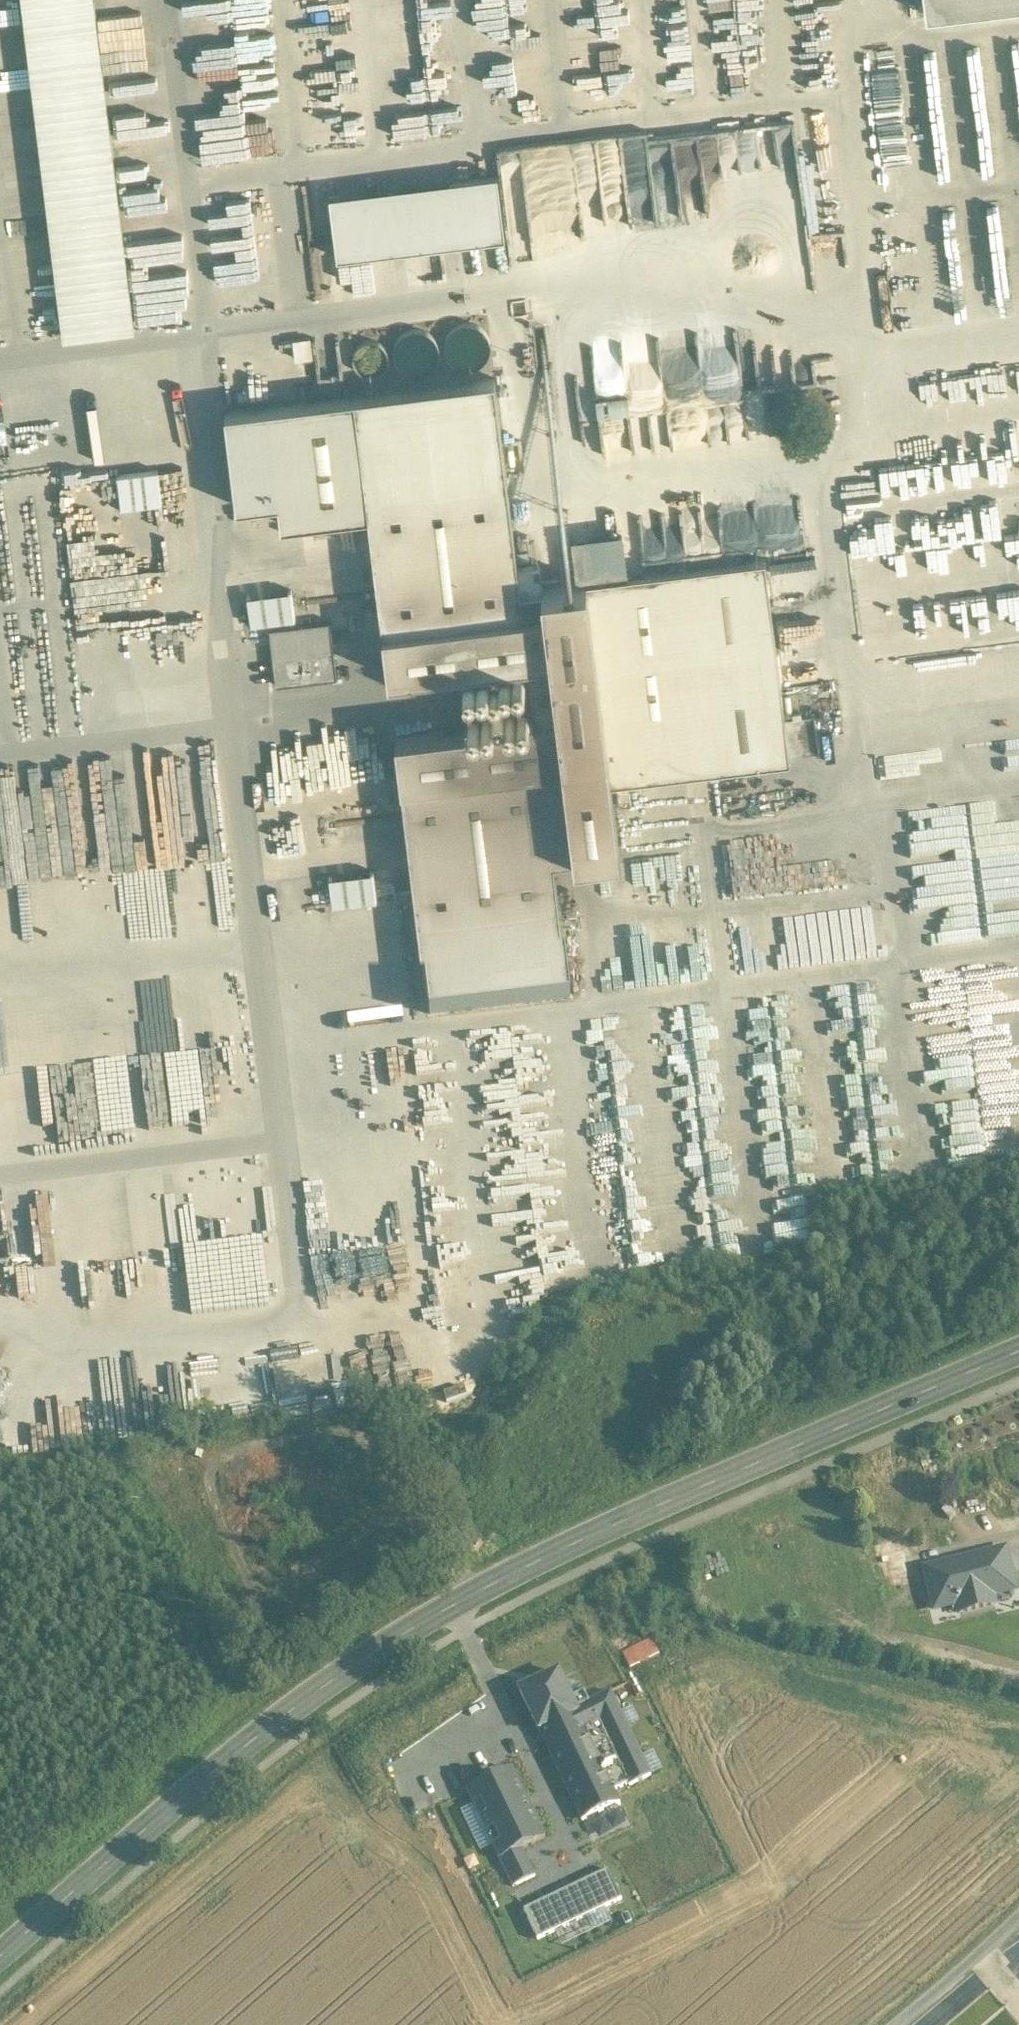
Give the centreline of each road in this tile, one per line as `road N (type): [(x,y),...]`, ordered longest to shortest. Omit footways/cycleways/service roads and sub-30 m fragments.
road 1 (secondary): [(0,1956),(213,1769),(452,1605),(658,1505),(1018,1351)]
road 2 (unclassified): [(1018,1914),(893,2024)]

